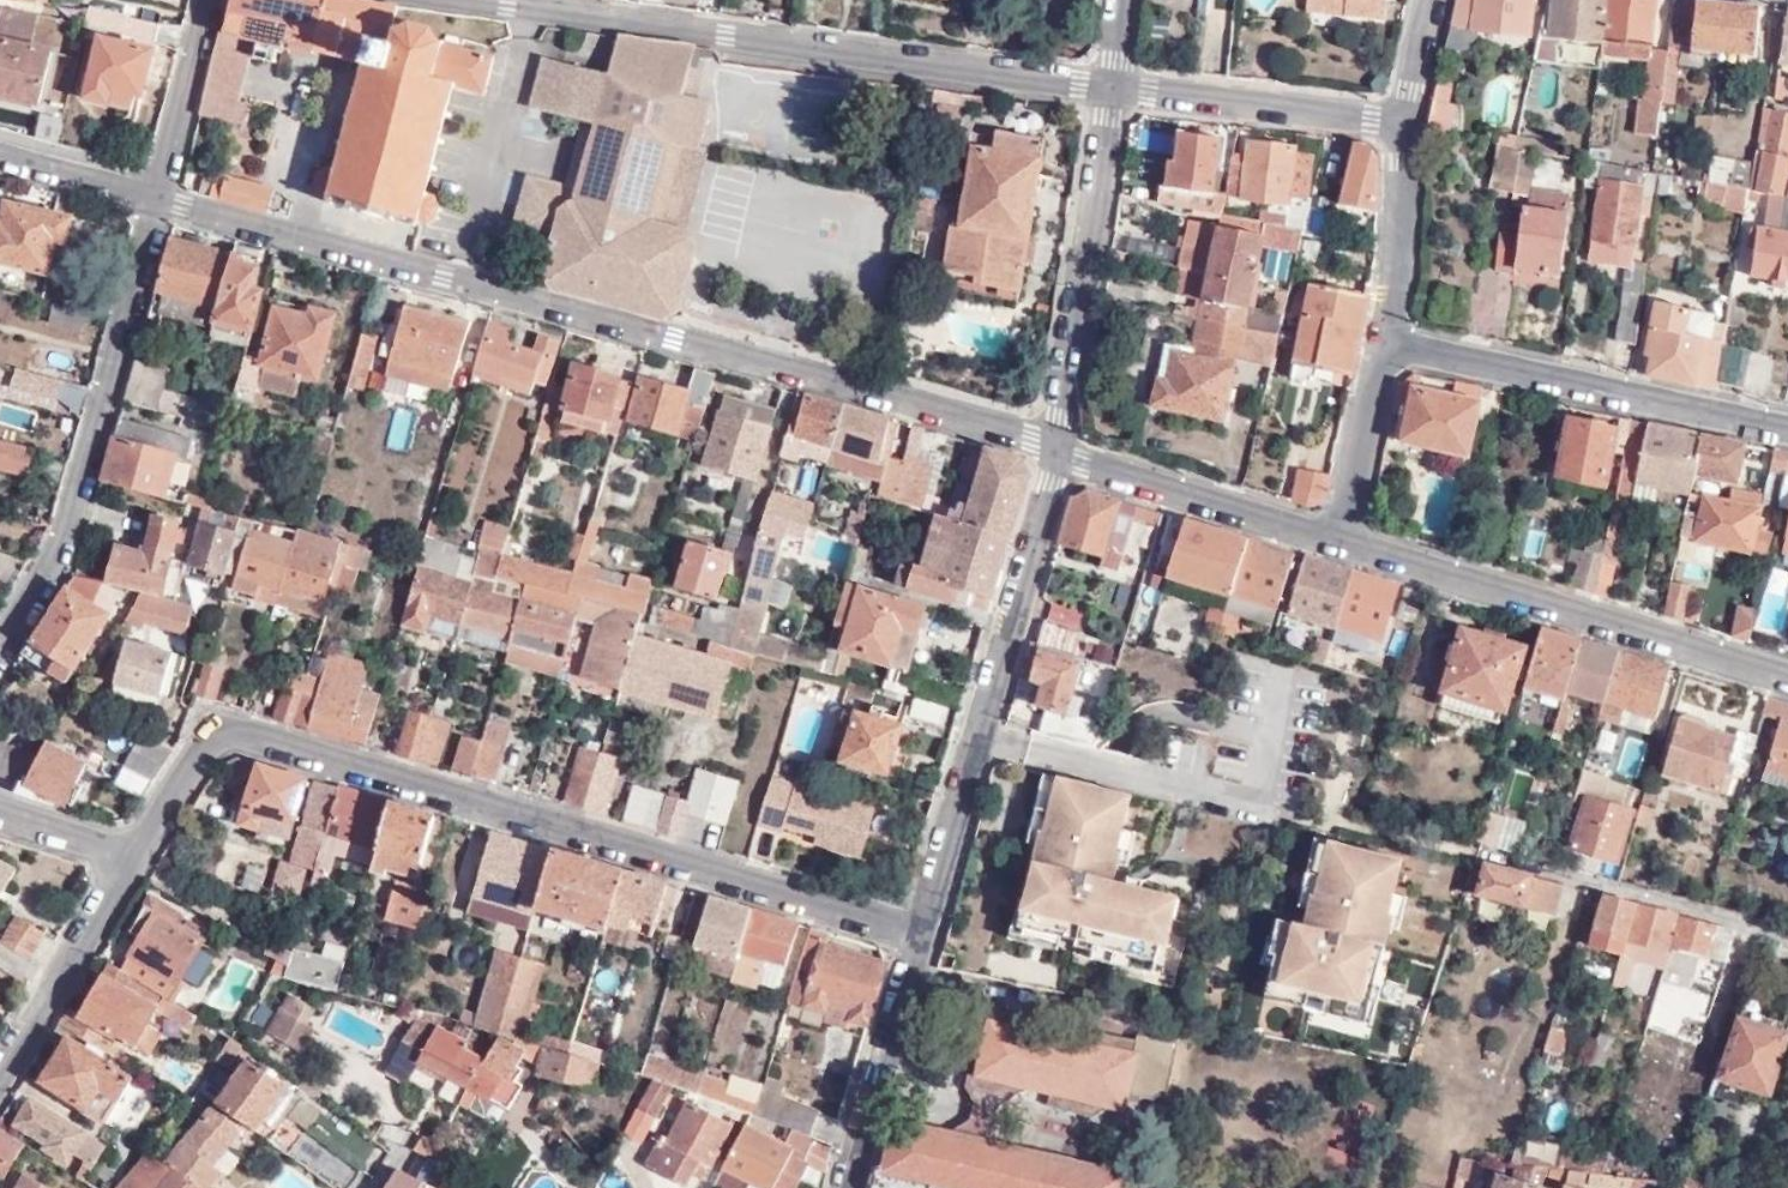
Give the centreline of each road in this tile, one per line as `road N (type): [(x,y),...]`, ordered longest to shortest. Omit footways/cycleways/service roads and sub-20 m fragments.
road 1 (residential): [(150,198),(1060,449)]
road 2 (residential): [(918,936),(216,730),(127,865)]
road 3 (residential): [(1110,90),(488,0)]
road 4 (residential): [(918,936),(1060,449)]
road 5 (residential): [(1328,533),(1787,675)]
road 6 (residential): [(0,631),(63,541),(150,198)]
road 7 (residential): [(1379,338),(1787,427)]
road 8 (residential): [(1060,449),(1110,90)]
road 9 (residential): [(1787,937),(1496,856)]
road 10 (residential): [(1391,123),(1110,90)]
road 11 (residential): [(1060,449),(1328,533)]
road 12 (residential): [(846,1187),(918,936)]
road 13 (residential): [(0,1074),(127,865)]
road 14 (residential): [(1391,123),(1393,273),(1379,338)]
road 15 (residential): [(204,0),(150,198)]
road 16 (residential): [(1379,338),(1328,533)]
road 17 (residential): [(0,156),(150,198)]
road 18 (residential): [(0,823),(127,865)]
road 19 (residential): [(1424,0),(1391,123)]

